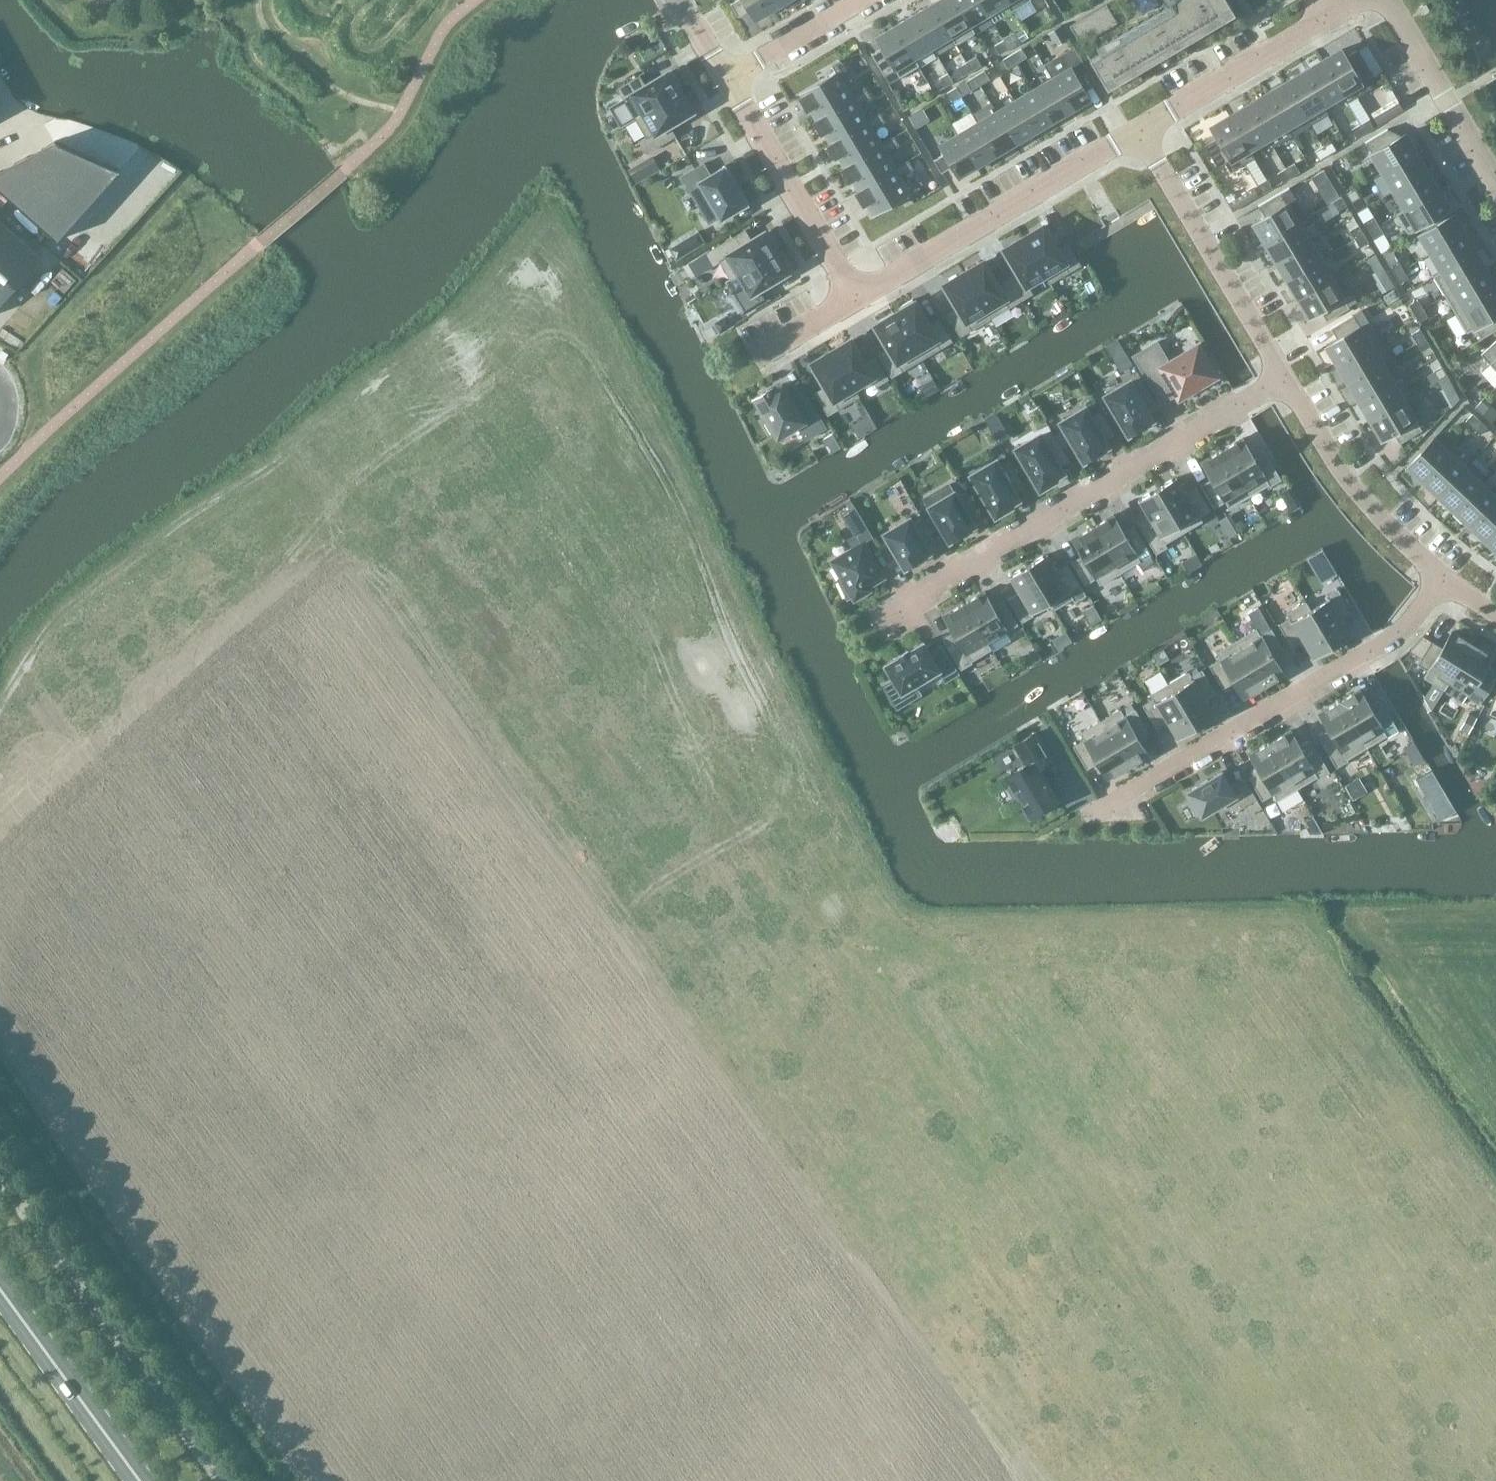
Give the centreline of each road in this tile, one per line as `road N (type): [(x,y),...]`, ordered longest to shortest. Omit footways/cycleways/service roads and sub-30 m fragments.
road 1 (residential): [(887,612),(1290,377)]
road 2 (residential): [(1094,811),(1394,637),(1444,582)]
road 3 (unclassified): [(232,1480),(0,1164)]
road 4 (residential): [(857,298),(1145,130)]
road 5 (residential): [(1145,130),(1290,377)]
road 6 (residential): [(1290,377),(1364,492),(1444,582)]
road 7 (residential): [(857,298),(728,78)]
road 8 (primary): [(139,1480),(0,1290)]
road 9 (residential): [(1383,0),(1495,183)]
road 10 (residential): [(1145,130),(1324,27)]
road 11 (residential): [(728,78),(860,0)]

